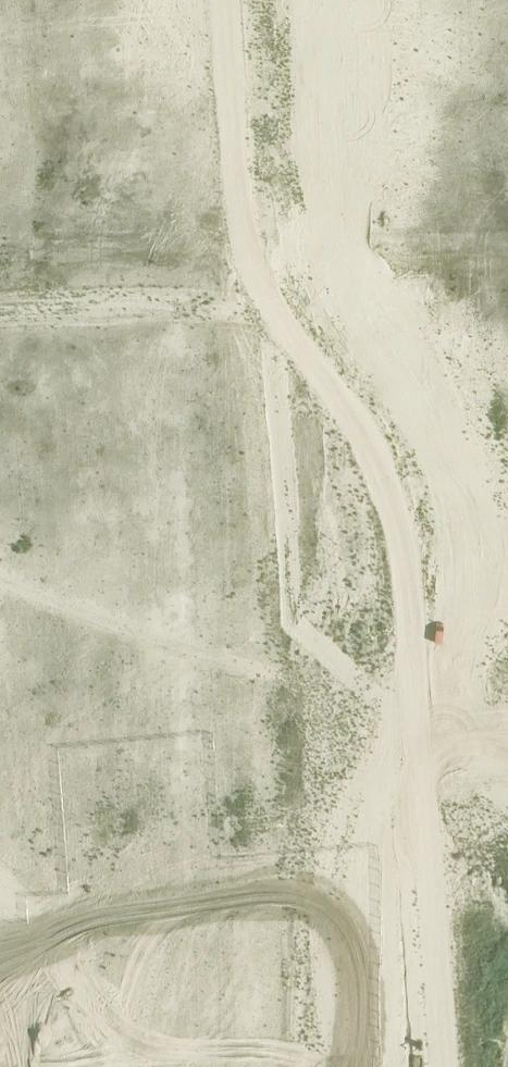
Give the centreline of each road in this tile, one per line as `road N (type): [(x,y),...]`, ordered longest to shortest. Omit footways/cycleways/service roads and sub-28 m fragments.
road 1 (tertiary): [(235,1066),(163,0)]
road 2 (tertiary): [(66,0),(128,1066)]

